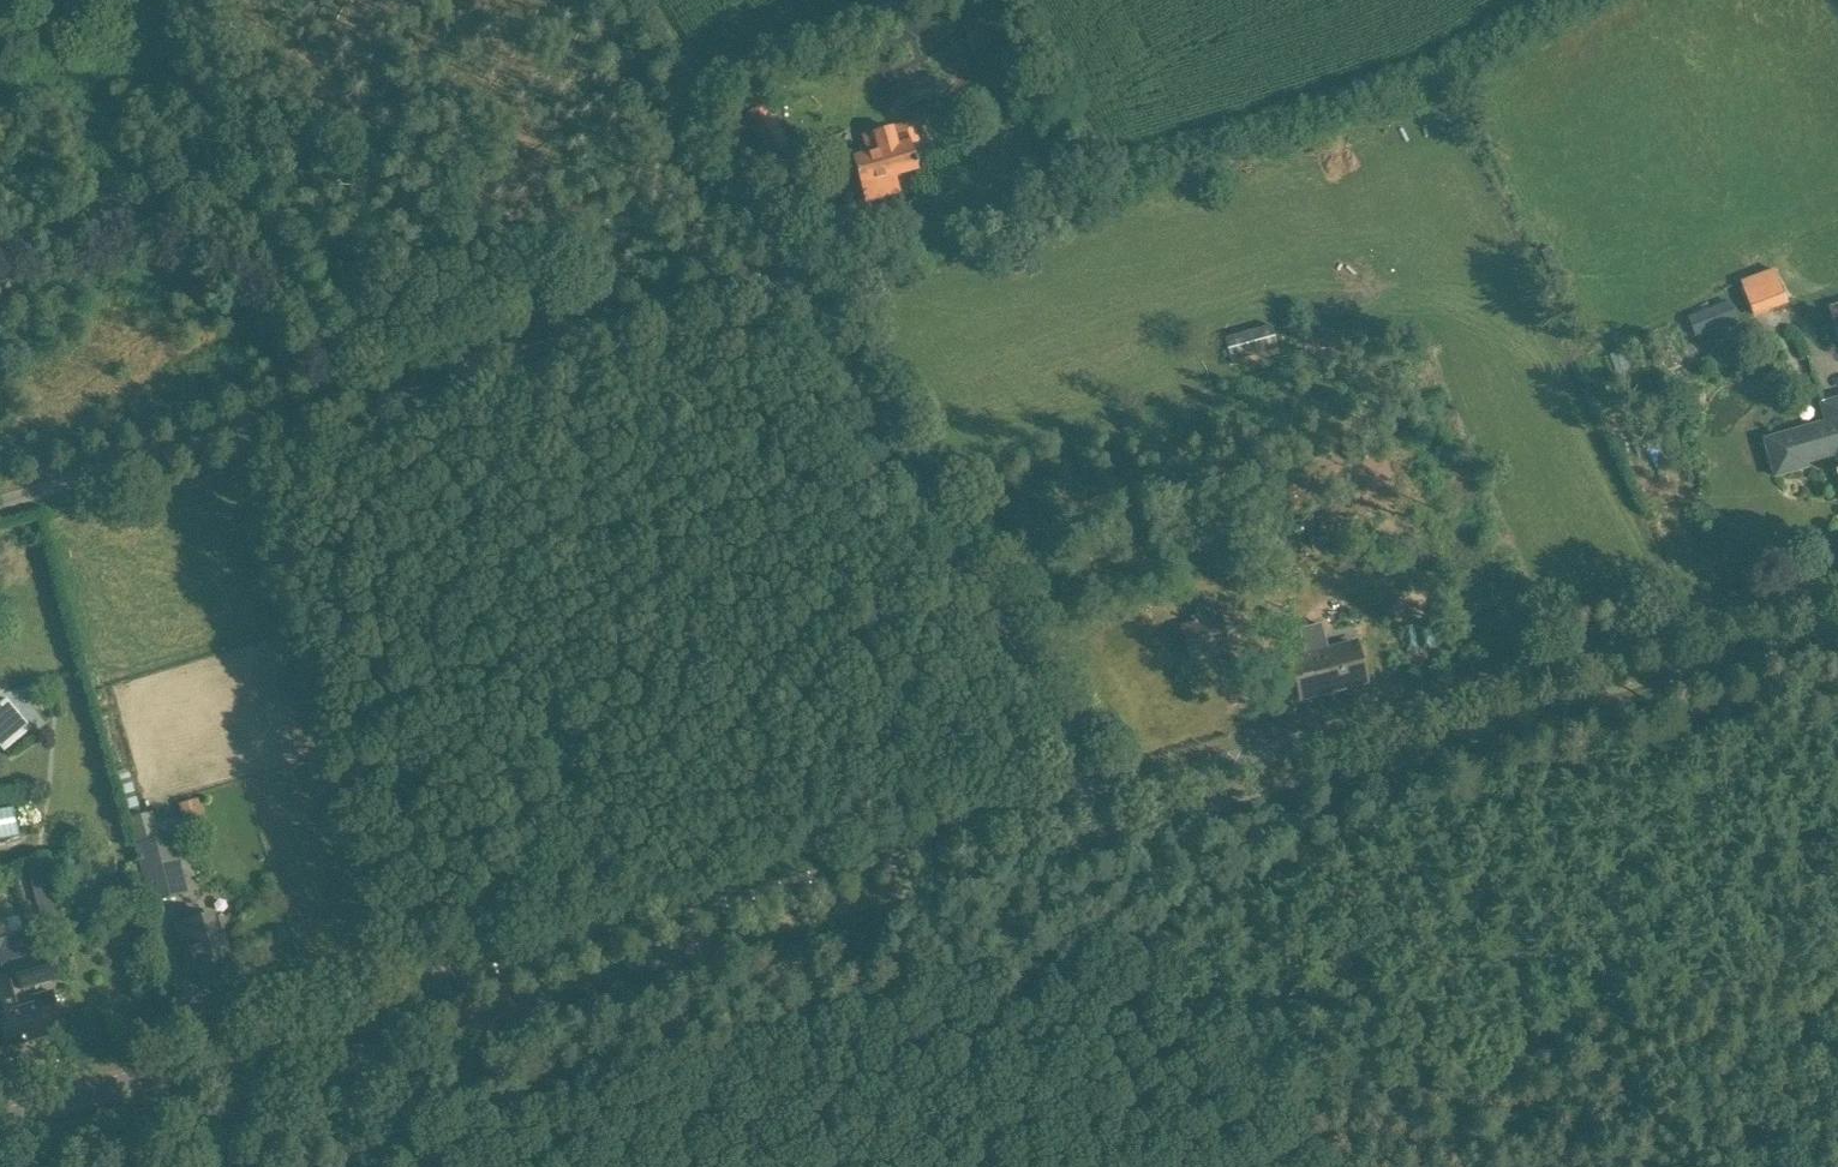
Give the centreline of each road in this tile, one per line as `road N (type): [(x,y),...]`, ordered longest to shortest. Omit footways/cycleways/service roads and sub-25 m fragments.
road 1 (unclassified): [(0,1112),(1107,800)]
road 2 (unclassified): [(0,502),(790,272)]
road 3 (unclassified): [(1107,800),(1837,589)]
road 4 (unclassified): [(1107,800),(790,272)]
road 5 (track): [(790,272),(629,0)]

